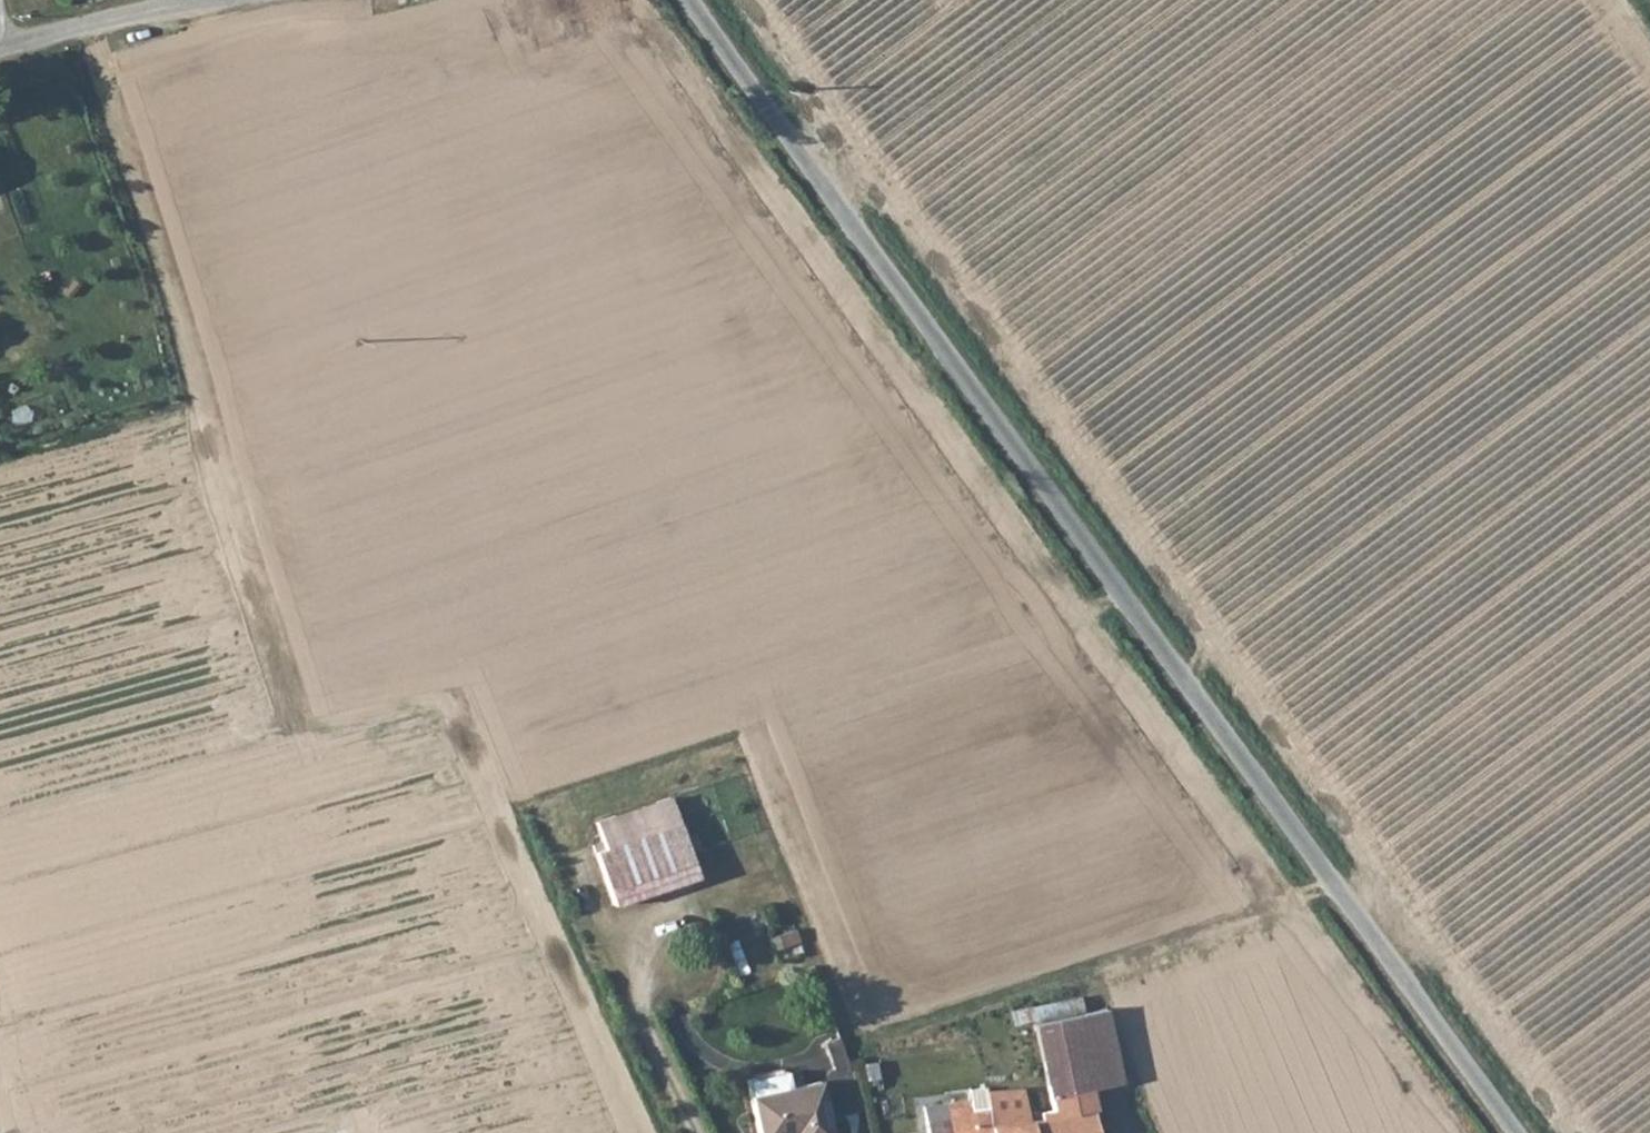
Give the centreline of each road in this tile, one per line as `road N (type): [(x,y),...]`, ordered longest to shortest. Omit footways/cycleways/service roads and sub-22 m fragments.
road 1 (unclassified): [(680,0),(1512,1132)]
road 2 (unclassified): [(233,0),(0,45)]

